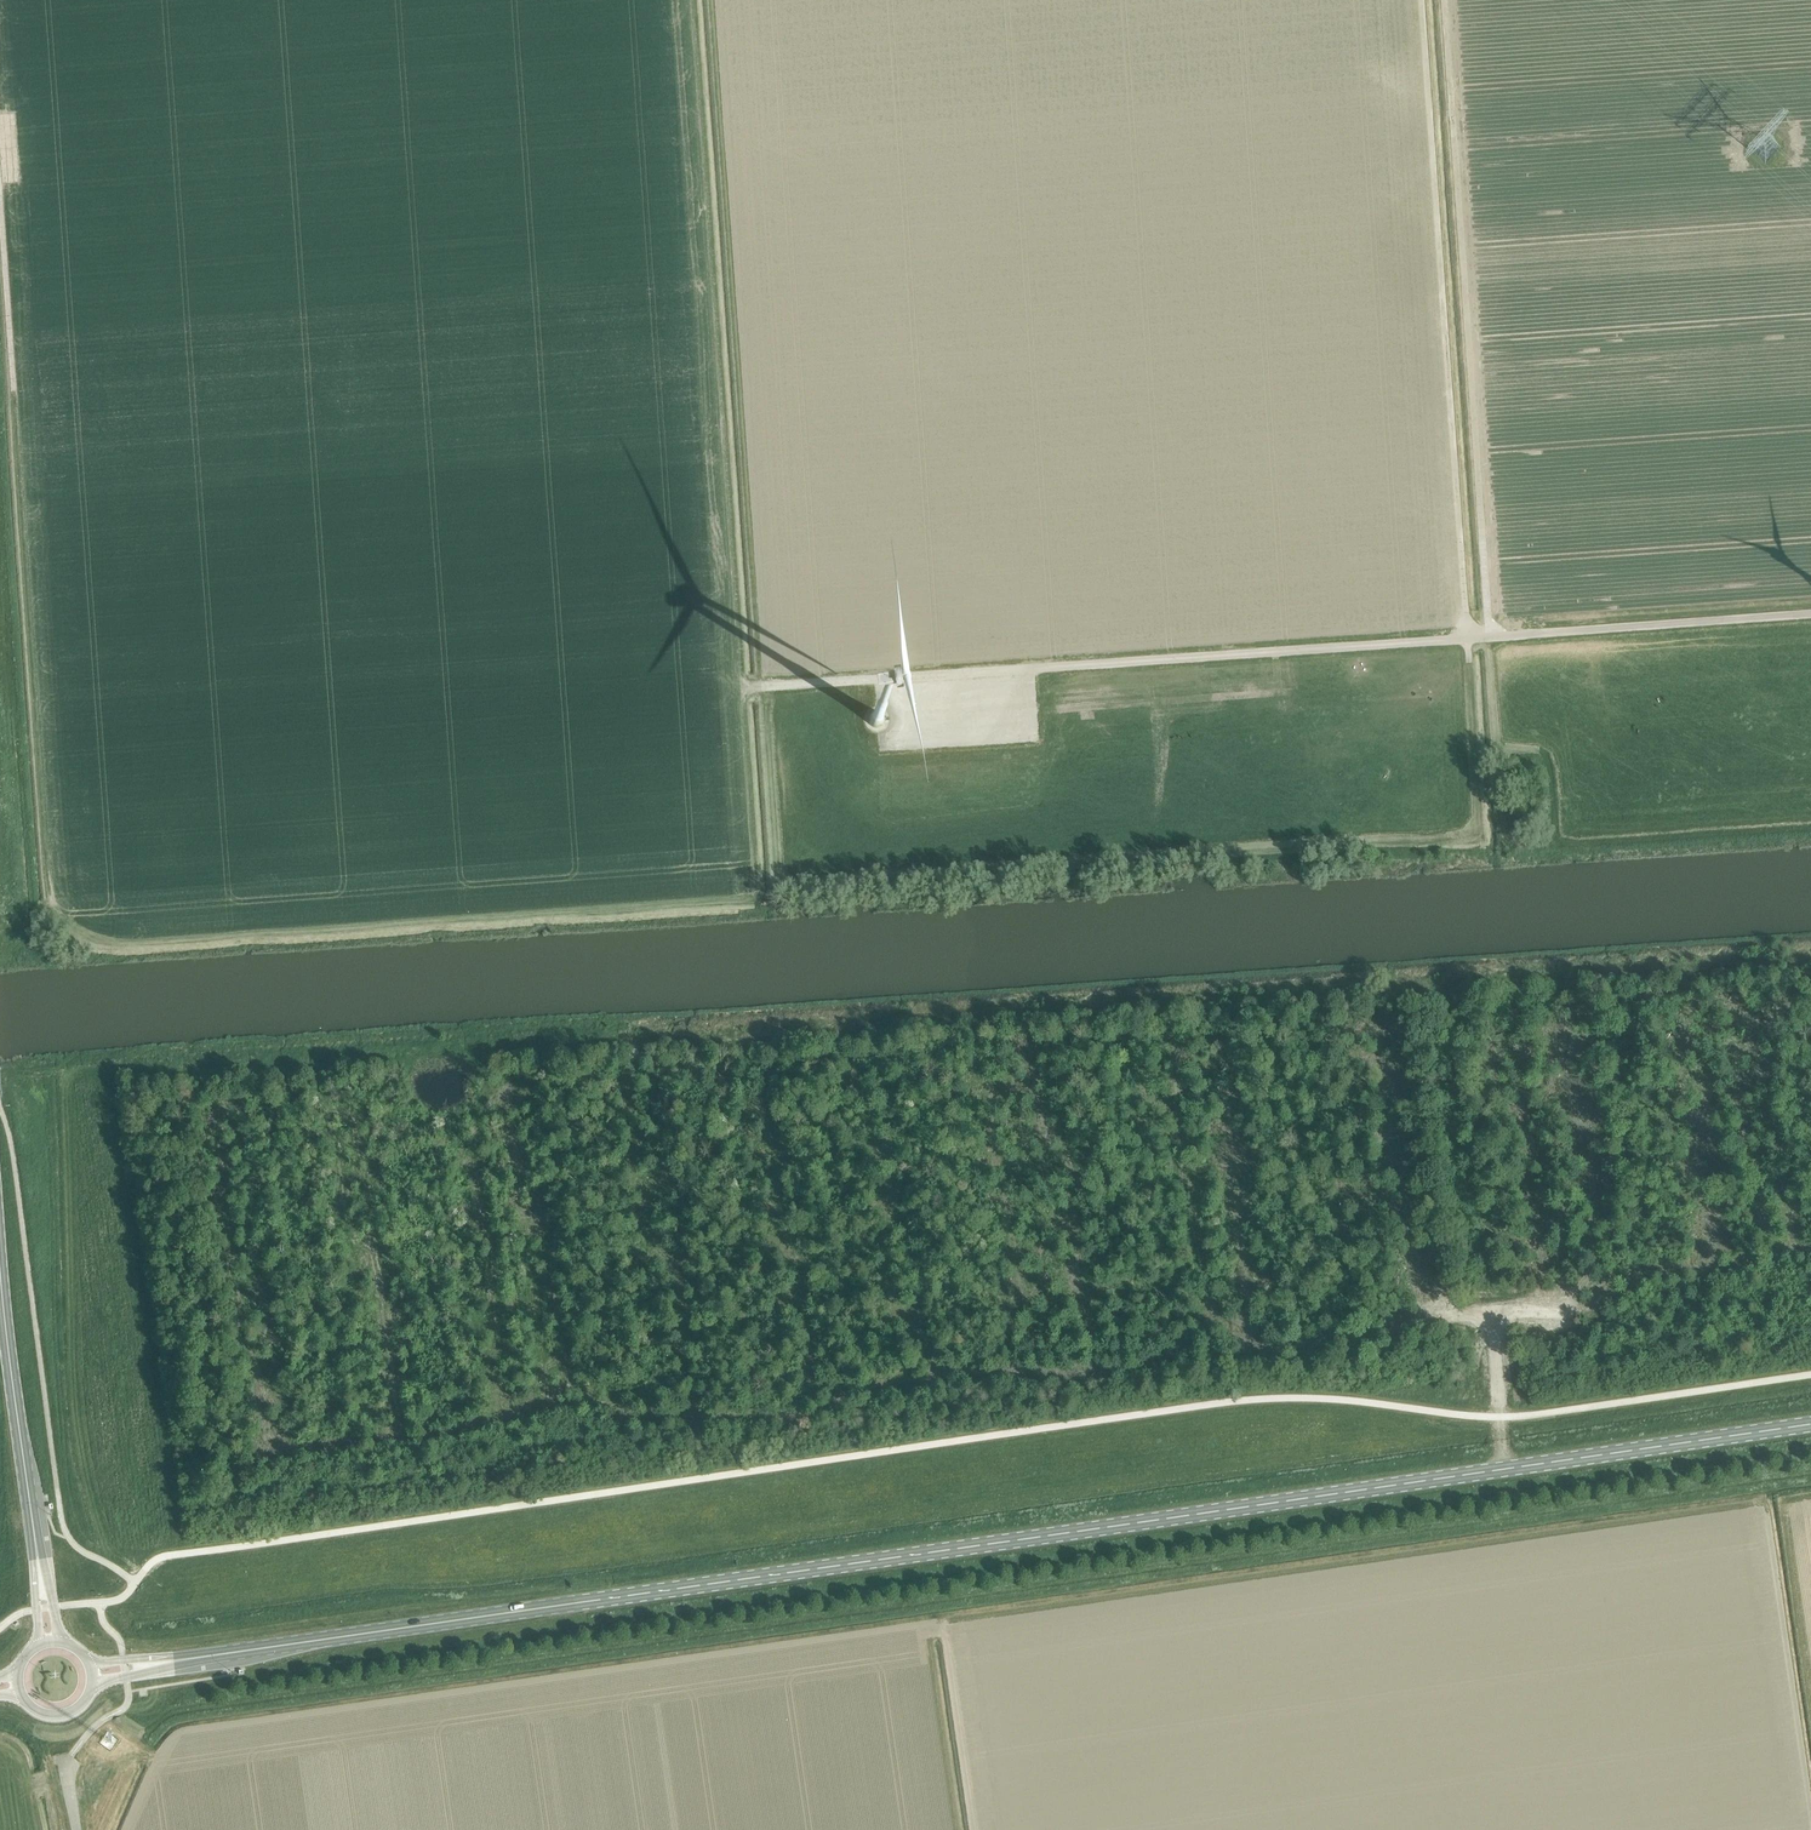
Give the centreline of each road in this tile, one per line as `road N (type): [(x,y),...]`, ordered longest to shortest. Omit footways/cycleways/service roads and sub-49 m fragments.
road 1 (primary): [(435,1623),(1810,1423)]
road 2 (secondary): [(39,1573),(0,1260)]
road 3 (primary): [(435,1623),(179,1660)]

